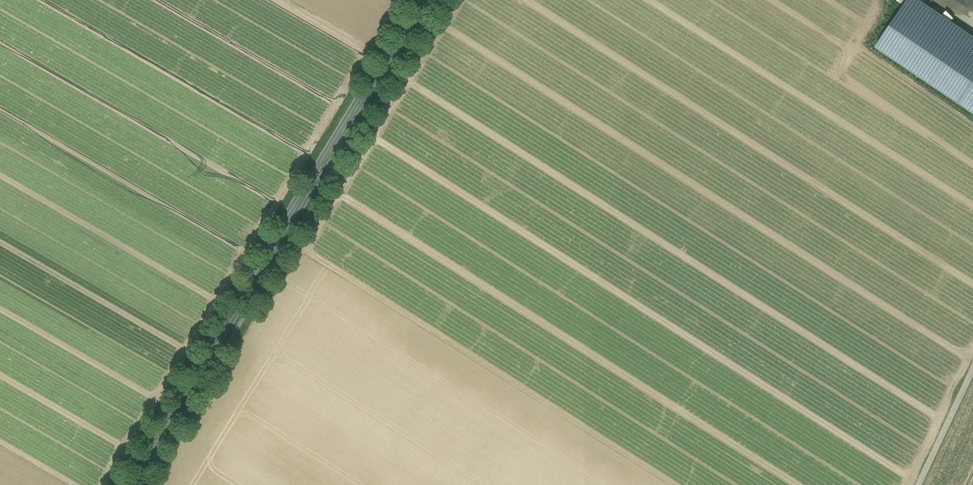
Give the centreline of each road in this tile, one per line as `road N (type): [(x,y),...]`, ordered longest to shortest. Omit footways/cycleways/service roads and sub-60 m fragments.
road 1 (primary): [(426,0),(128,484)]
road 2 (track): [(919,484),(972,369)]

